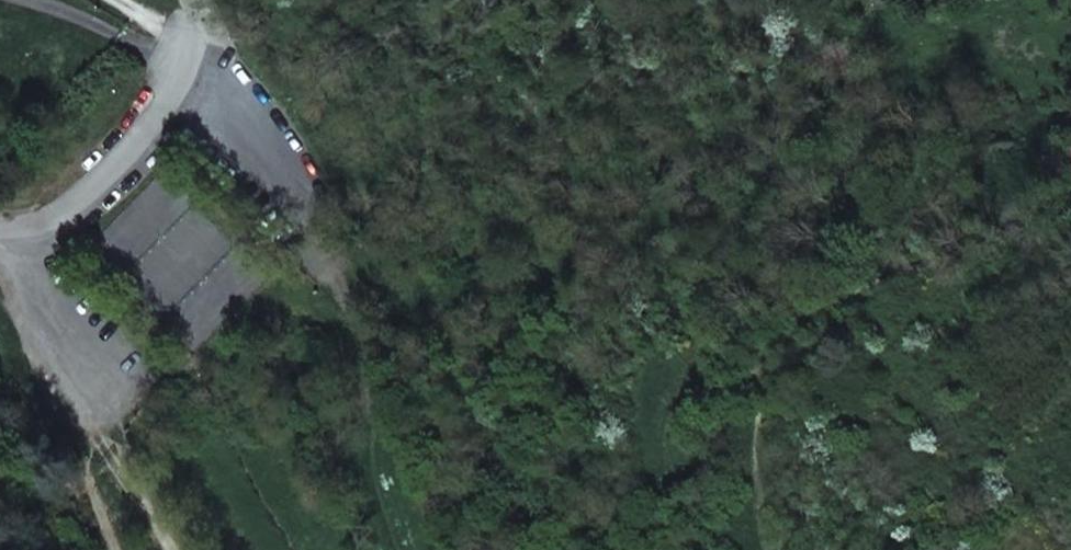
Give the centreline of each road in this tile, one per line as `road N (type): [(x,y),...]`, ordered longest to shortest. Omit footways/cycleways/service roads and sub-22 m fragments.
road 1 (unclassified): [(0,226),(44,223),(112,169),(181,63),(194,34),(191,0)]

